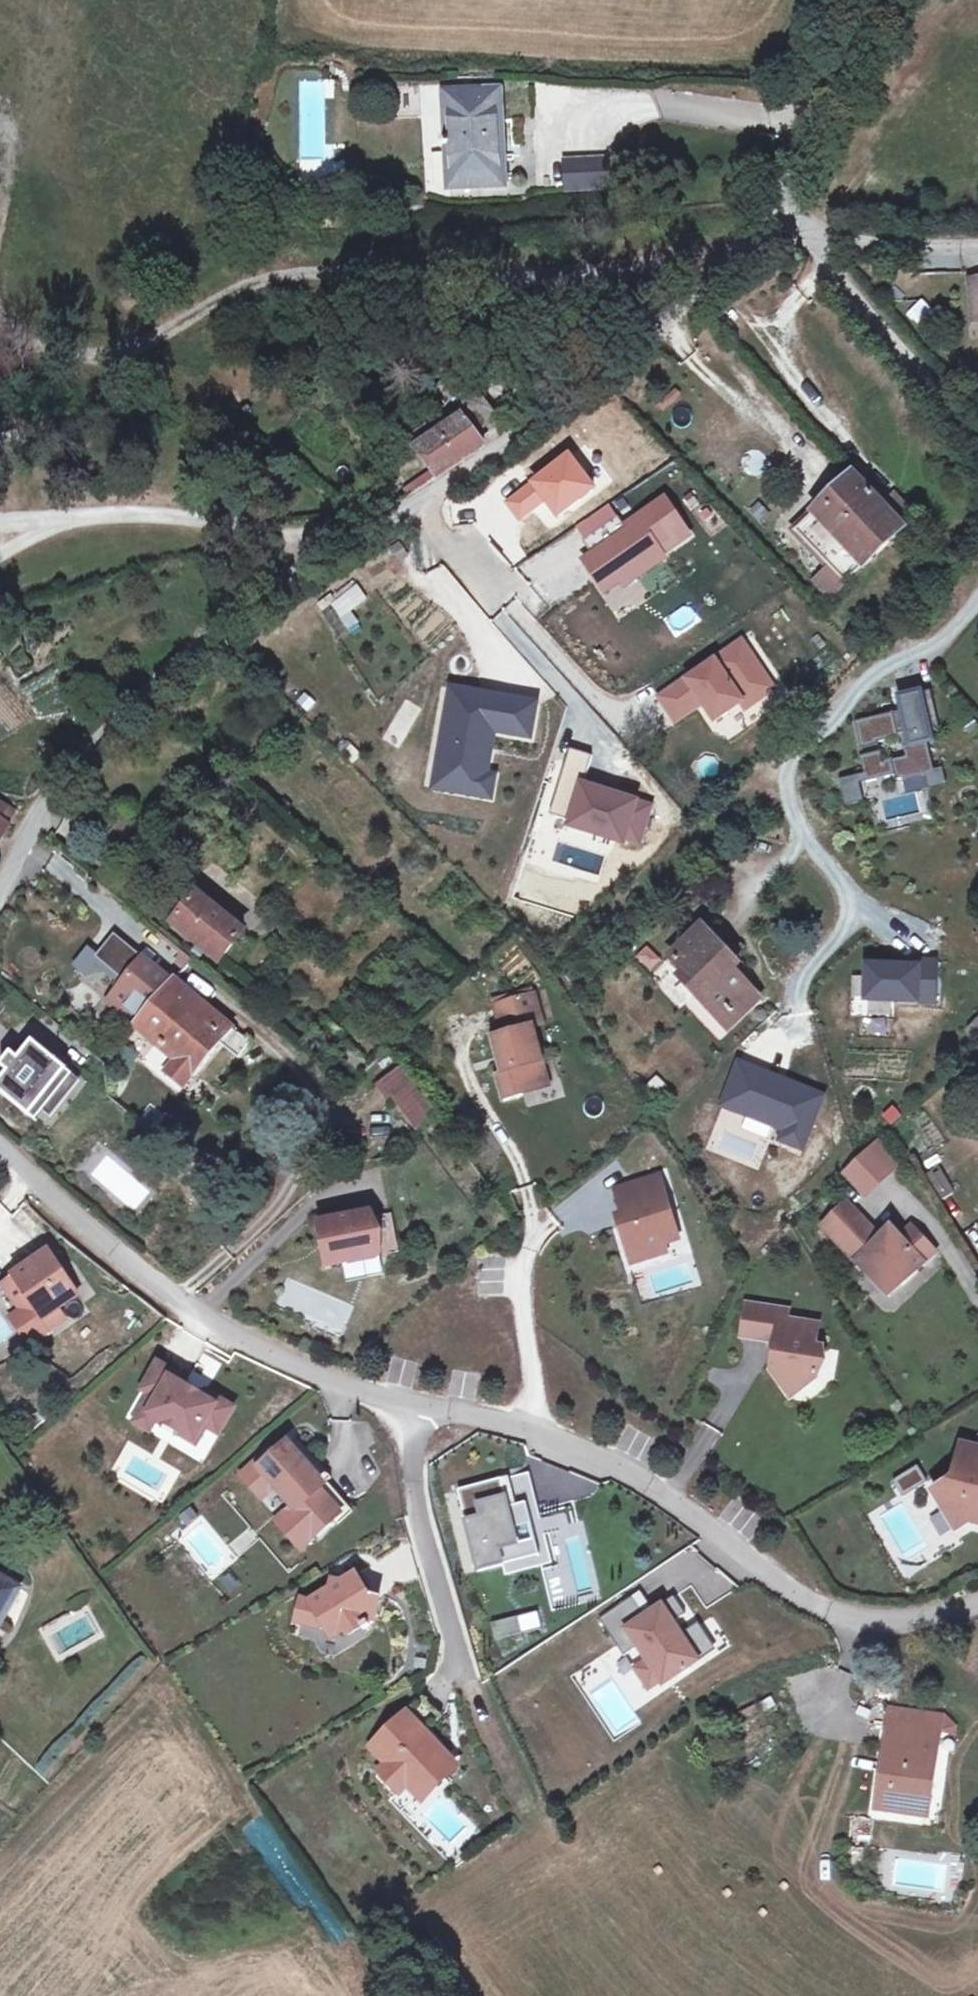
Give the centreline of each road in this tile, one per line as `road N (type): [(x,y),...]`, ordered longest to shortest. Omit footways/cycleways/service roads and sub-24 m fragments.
road 1 (residential): [(977,1600),(860,1618),(806,1603),(727,1533),(587,1445),(417,1409),(213,1323),(0,1146)]
road 2 (unclassified): [(0,882),(55,789),(140,696),(237,620),(535,429),(708,278),(812,234)]
road 3 (unclassified): [(892,0),(837,75),(811,151),(793,203),(812,234)]
road 4 (unclassified): [(977,436),(830,268),(812,234)]
road 5 (unclassified): [(812,234),(872,249),(977,247)]

